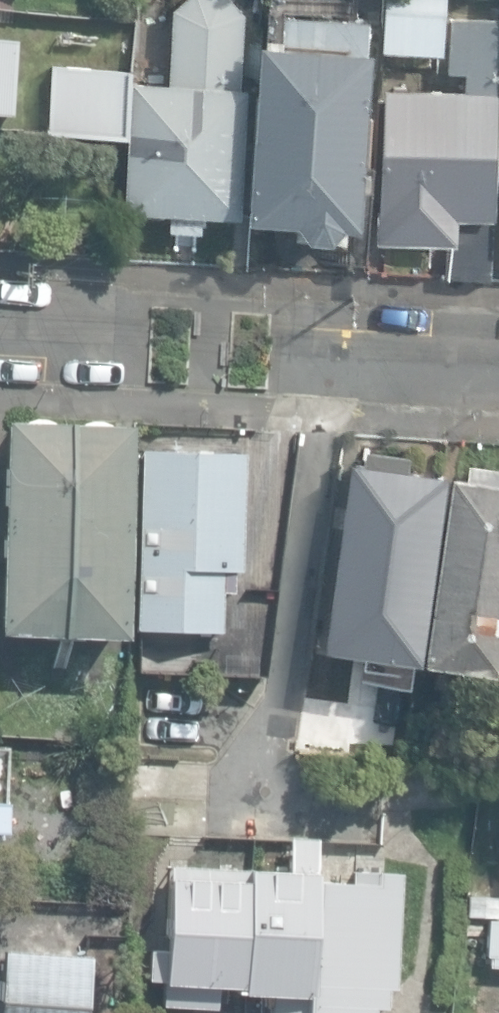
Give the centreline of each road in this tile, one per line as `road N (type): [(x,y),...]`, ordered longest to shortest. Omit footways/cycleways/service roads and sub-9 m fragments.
road 1 (residential): [(309,348),(498,361)]
road 2 (residential): [(0,337),(120,343)]

